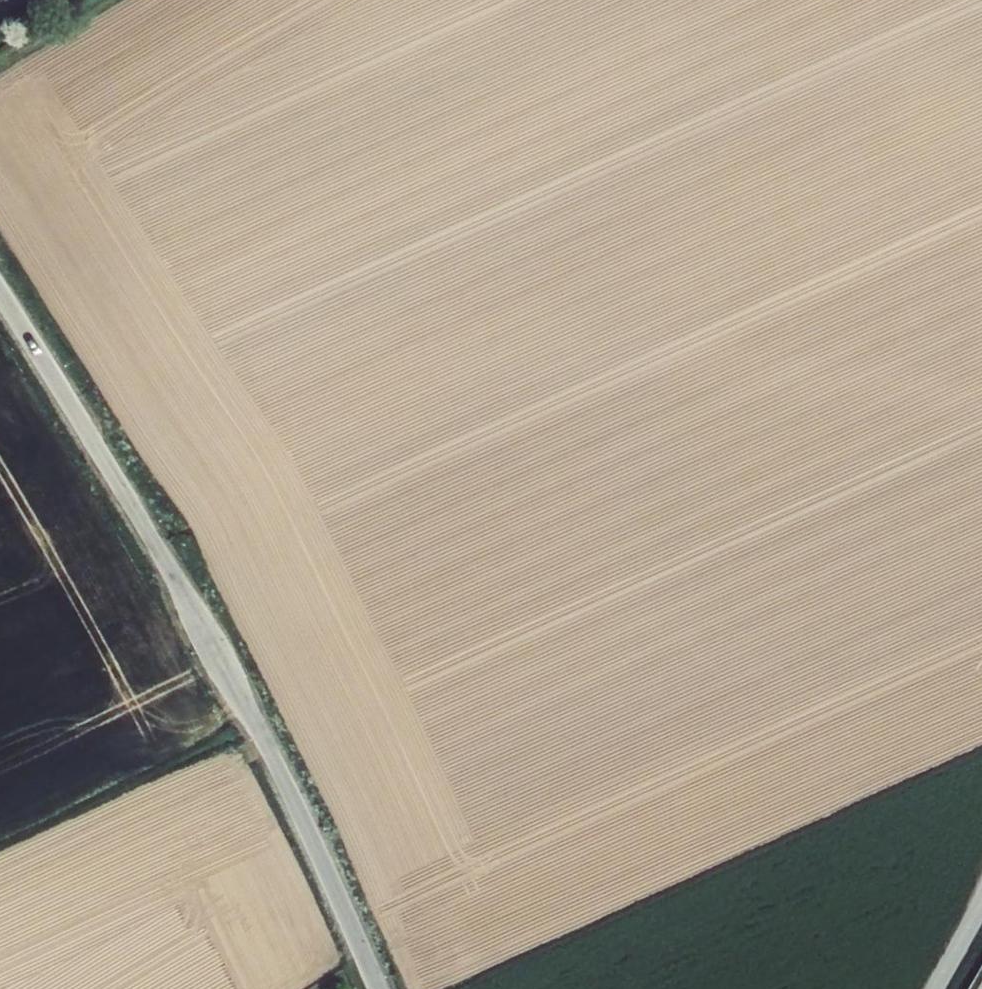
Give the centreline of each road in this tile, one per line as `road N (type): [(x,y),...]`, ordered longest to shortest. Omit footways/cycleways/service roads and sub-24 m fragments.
road 1 (tertiary): [(379,988),(249,712),(0,294)]

